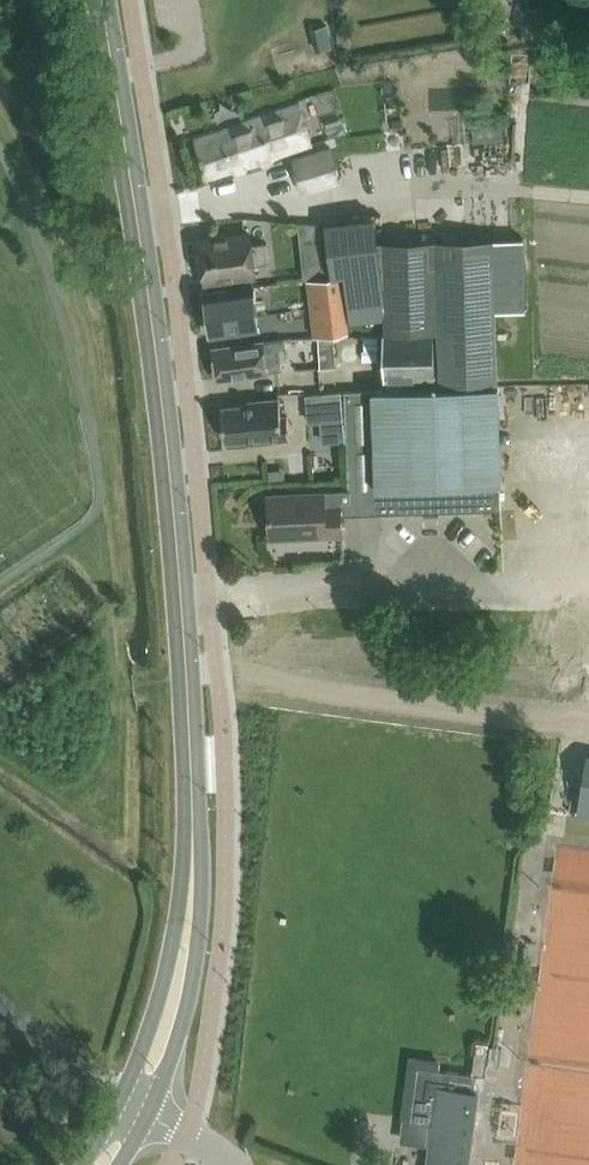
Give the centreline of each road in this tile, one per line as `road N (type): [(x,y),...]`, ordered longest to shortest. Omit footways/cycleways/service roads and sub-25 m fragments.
road 1 (secondary): [(188,916),(190,761),(165,436),(101,0)]
road 2 (secondary): [(150,1112),(189,987),(188,916)]
road 3 (secondary): [(188,916),(171,946),(124,1093)]

